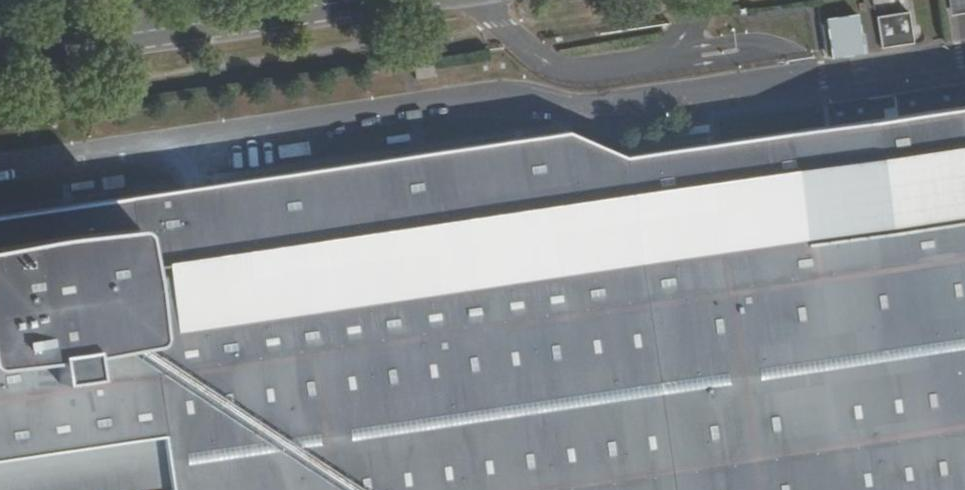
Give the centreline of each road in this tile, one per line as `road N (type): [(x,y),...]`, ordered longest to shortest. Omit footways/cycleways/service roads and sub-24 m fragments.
road 1 (secondary): [(362,0),(137,34)]
road 2 (secondary): [(137,34),(0,55)]

